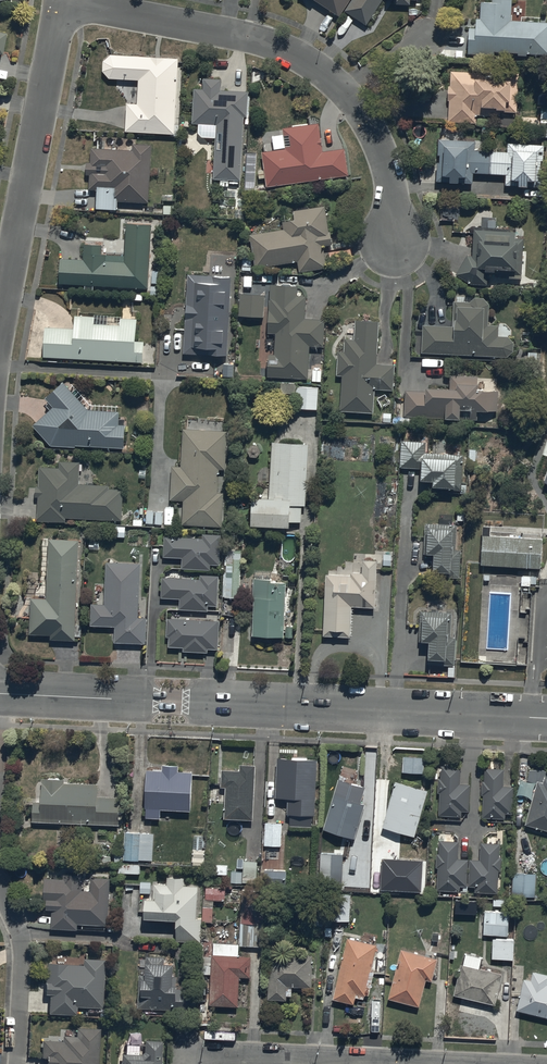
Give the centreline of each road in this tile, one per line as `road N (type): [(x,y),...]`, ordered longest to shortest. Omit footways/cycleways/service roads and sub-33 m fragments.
road 1 (unclassified): [(546,719),(0,693)]
road 2 (residential): [(63,3),(280,45),(315,66),(343,90),(386,164),(393,252)]
road 3 (residential): [(0,315),(63,3)]
road 4 (residential): [(397,1063),(190,1055)]
road 5 (residential): [(0,890),(20,952),(16,1063)]

